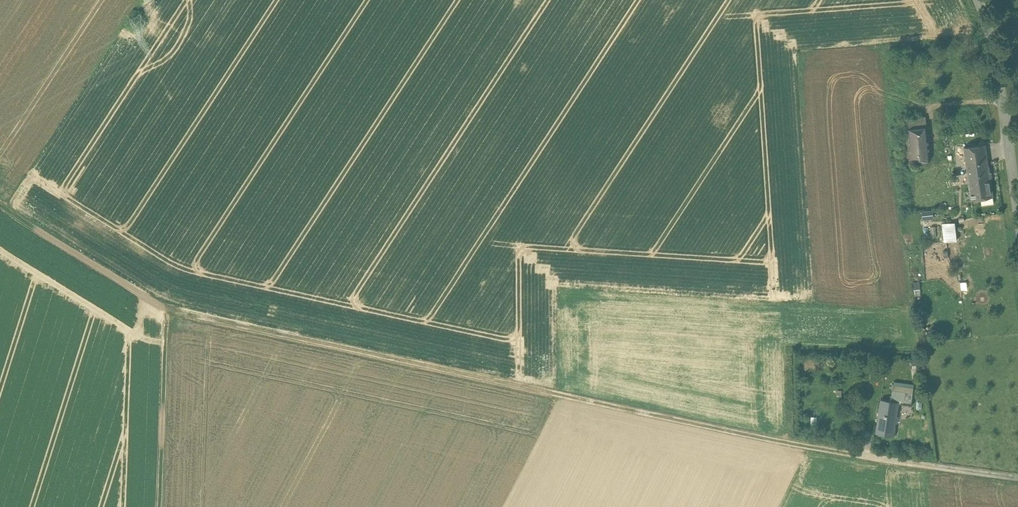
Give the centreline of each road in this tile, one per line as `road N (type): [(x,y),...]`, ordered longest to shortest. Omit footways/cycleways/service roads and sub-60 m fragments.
road 1 (track): [(0,203),(169,307),(792,444),(1017,477)]
road 2 (secondary): [(980,0),(1017,220)]
road 3 (track): [(169,307),(157,506)]

